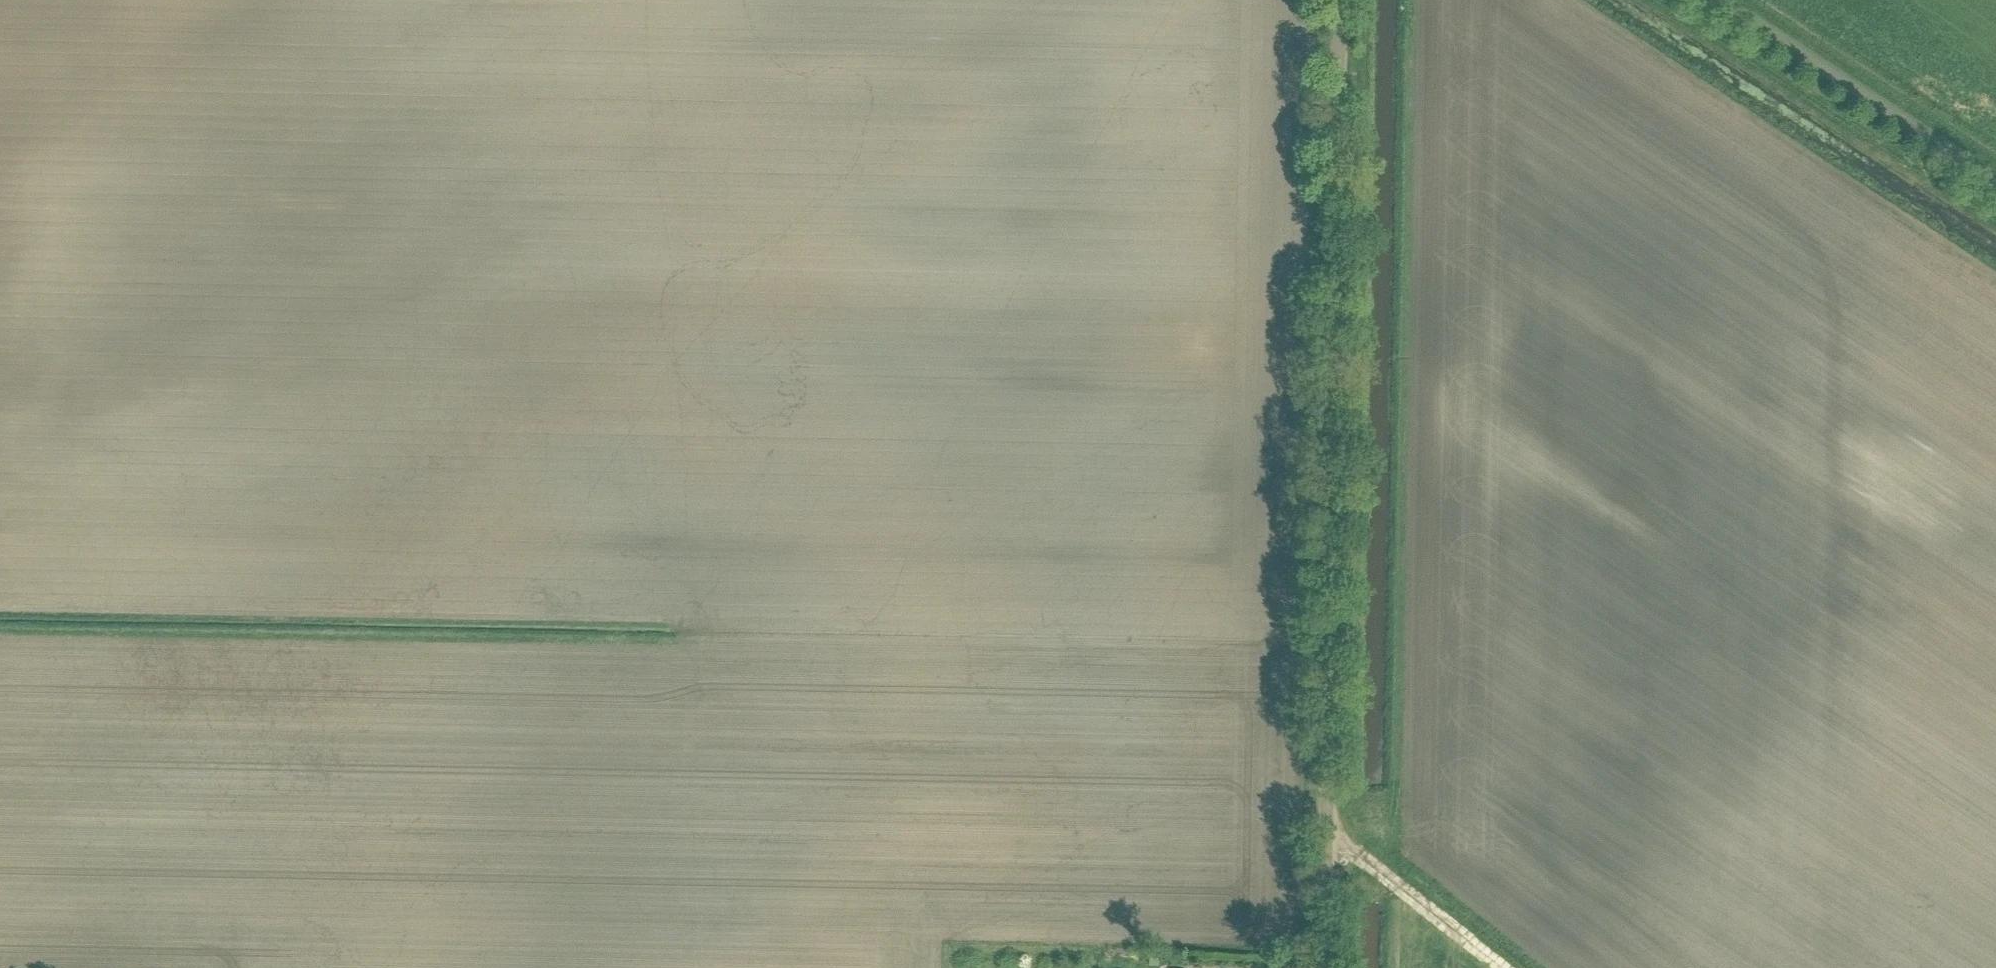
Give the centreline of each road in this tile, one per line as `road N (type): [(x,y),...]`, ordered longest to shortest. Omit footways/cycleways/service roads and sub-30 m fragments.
road 1 (unclassified): [(1333,967),(1344,0)]
road 2 (unclassified): [(1712,0),(1995,184)]

